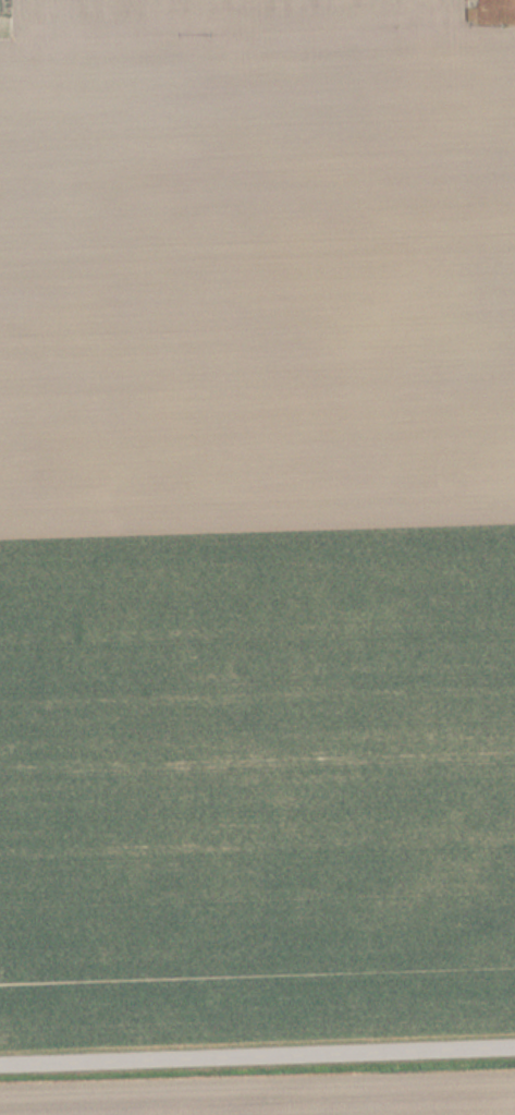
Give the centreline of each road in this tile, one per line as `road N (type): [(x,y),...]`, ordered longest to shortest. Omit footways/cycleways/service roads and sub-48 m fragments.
road 1 (secondary): [(0,1059),(514,1043)]

